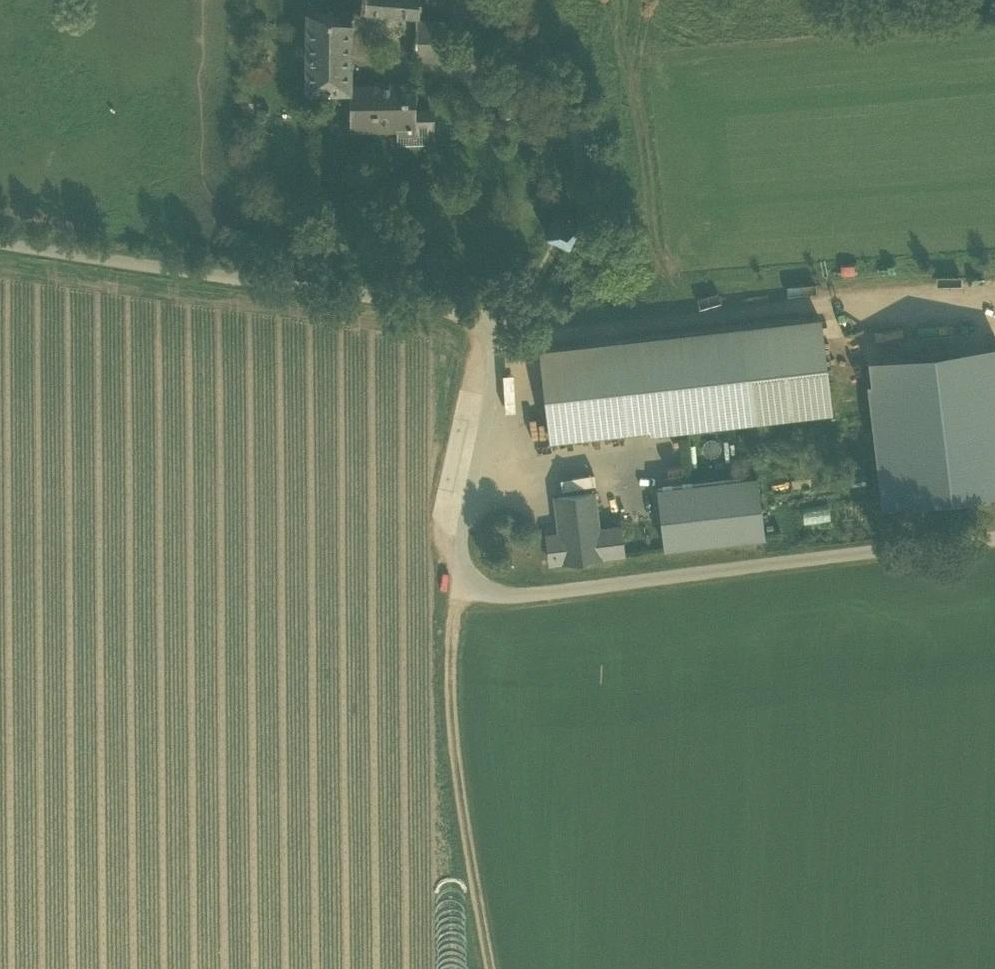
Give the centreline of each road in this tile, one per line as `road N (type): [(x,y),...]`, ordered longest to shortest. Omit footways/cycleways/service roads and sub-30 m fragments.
road 1 (unclassified): [(0,236),(453,309),(492,332),(465,587),(506,593),(994,536)]
road 2 (track): [(465,587),(529,968)]
road 3 (track): [(492,332),(569,216),(577,113),(468,80)]

